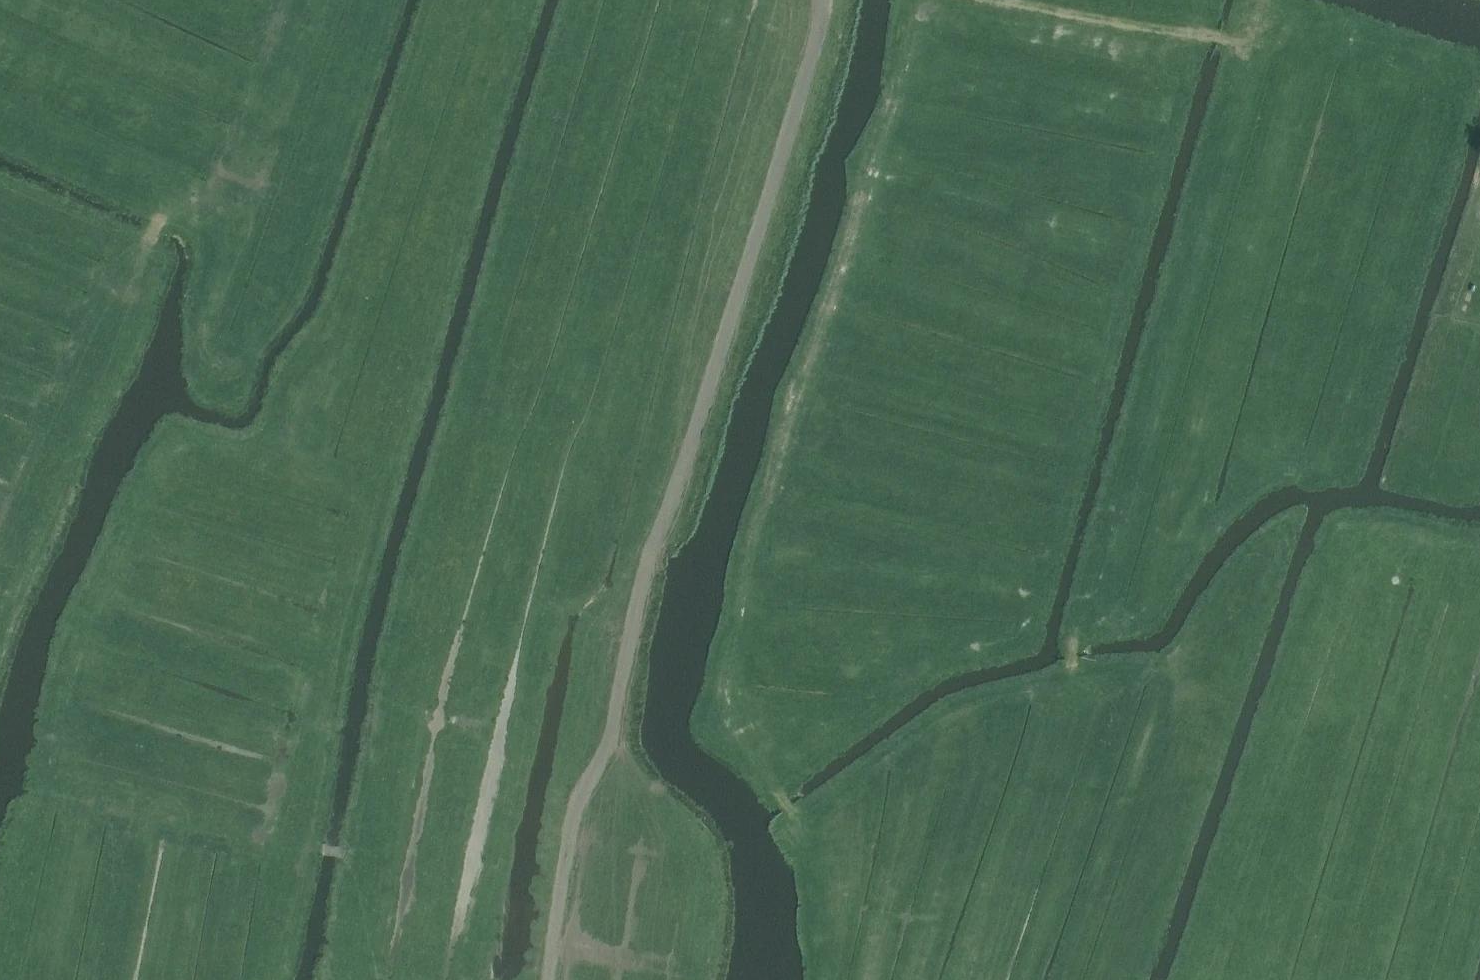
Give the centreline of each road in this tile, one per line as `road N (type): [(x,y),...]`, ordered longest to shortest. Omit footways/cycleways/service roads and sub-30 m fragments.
road 1 (track): [(823,0),(731,320),(649,554),(606,750),(579,799),(549,979)]
road 2 (track): [(1262,0),(1231,38),(1027,0)]

